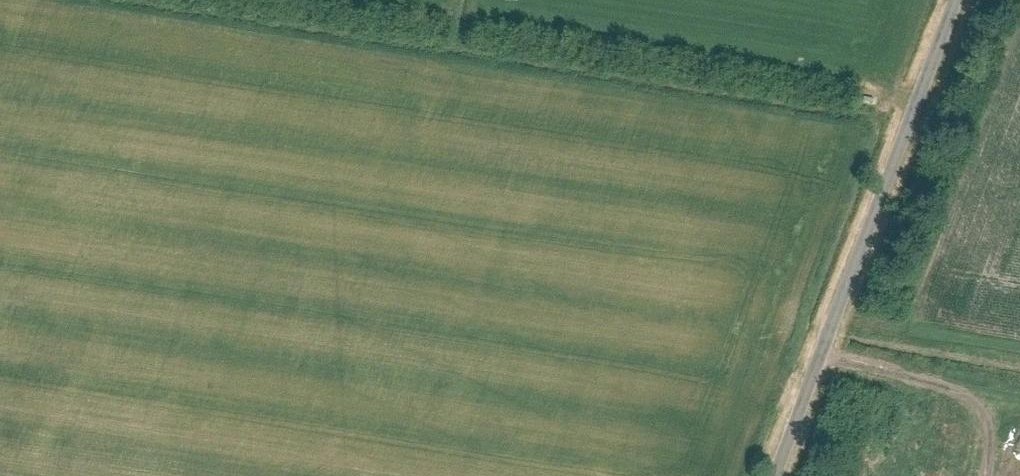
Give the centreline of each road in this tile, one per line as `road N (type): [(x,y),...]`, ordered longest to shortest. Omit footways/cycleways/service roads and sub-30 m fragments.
road 1 (unclassified): [(958,0),(777,475)]

